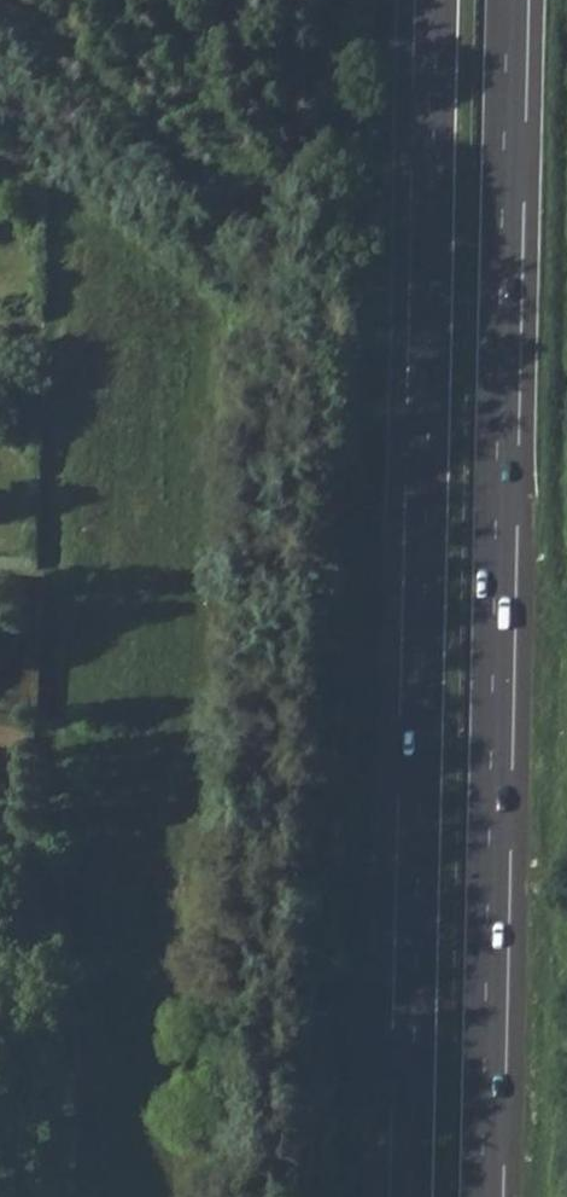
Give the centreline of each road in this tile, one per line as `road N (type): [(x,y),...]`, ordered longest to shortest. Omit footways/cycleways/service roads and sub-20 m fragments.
road 1 (motorway): [(482,1196),(508,0)]
road 2 (motorway): [(435,0),(411,1196)]

